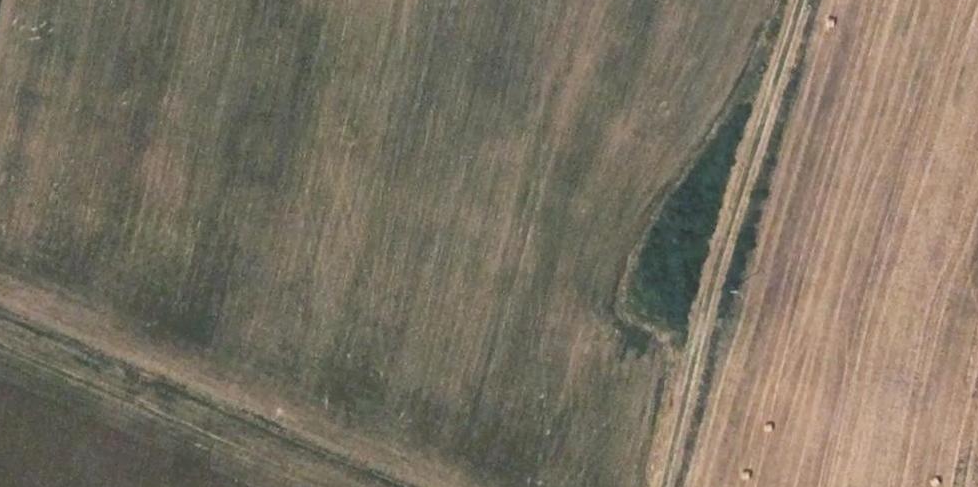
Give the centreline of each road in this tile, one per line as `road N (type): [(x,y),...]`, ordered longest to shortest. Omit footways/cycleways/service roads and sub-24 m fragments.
road 1 (track): [(663,486),(722,235),(800,0)]

